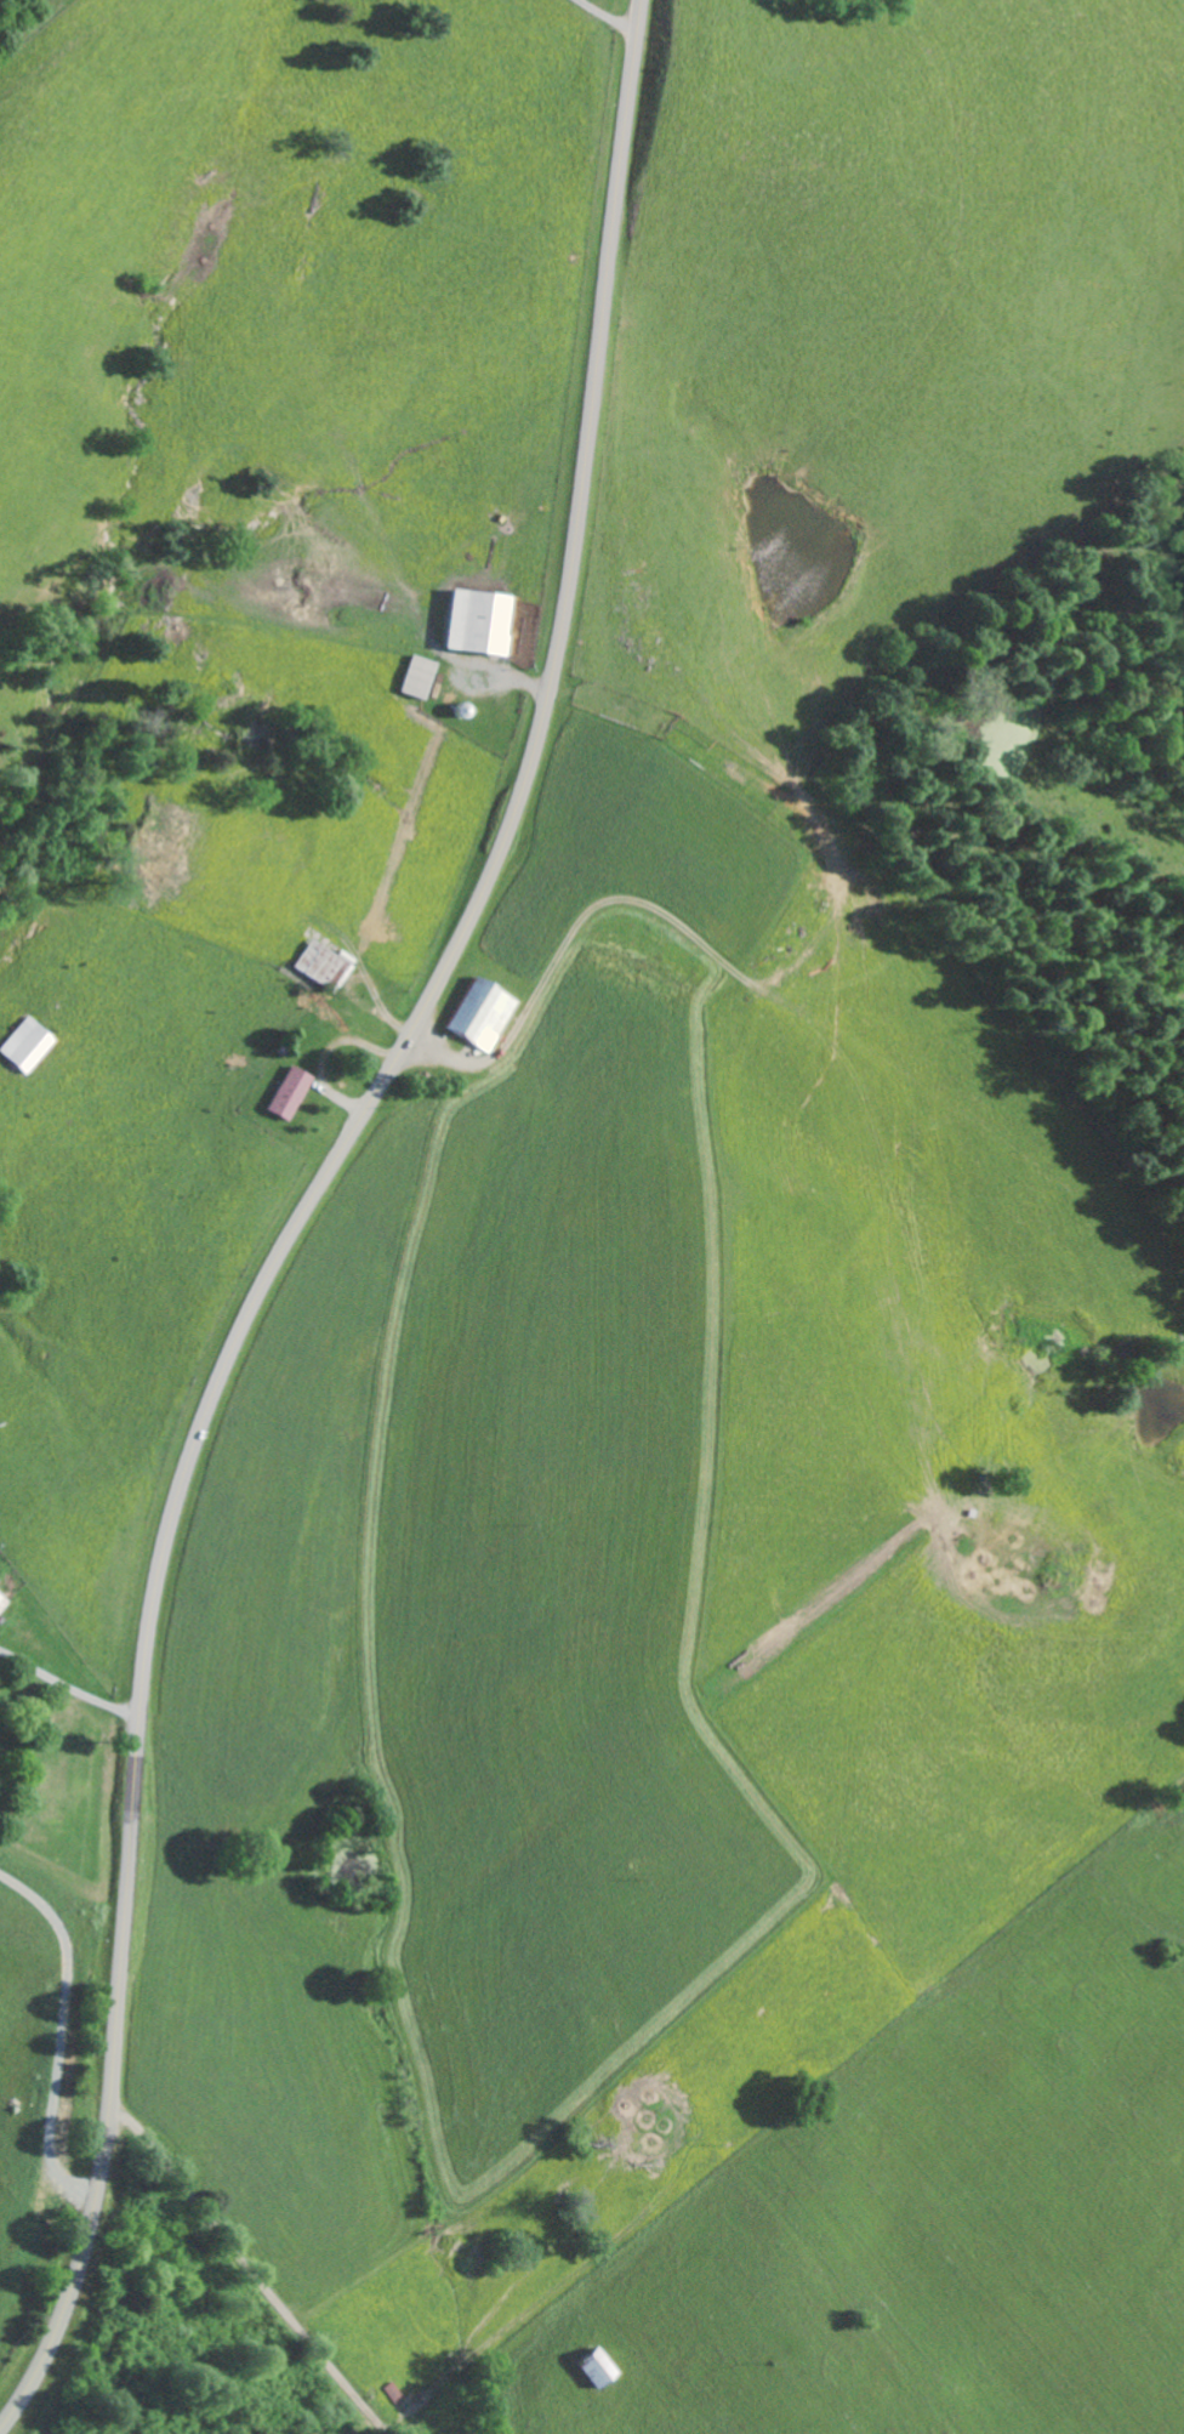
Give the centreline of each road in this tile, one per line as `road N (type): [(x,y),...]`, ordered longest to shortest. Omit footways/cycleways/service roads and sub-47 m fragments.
road 1 (secondary): [(0,2431),(50,2347),(86,2237),(107,2115),(154,1605),(188,1471),(255,1302),(485,889),(540,741),(579,525),(642,0)]

